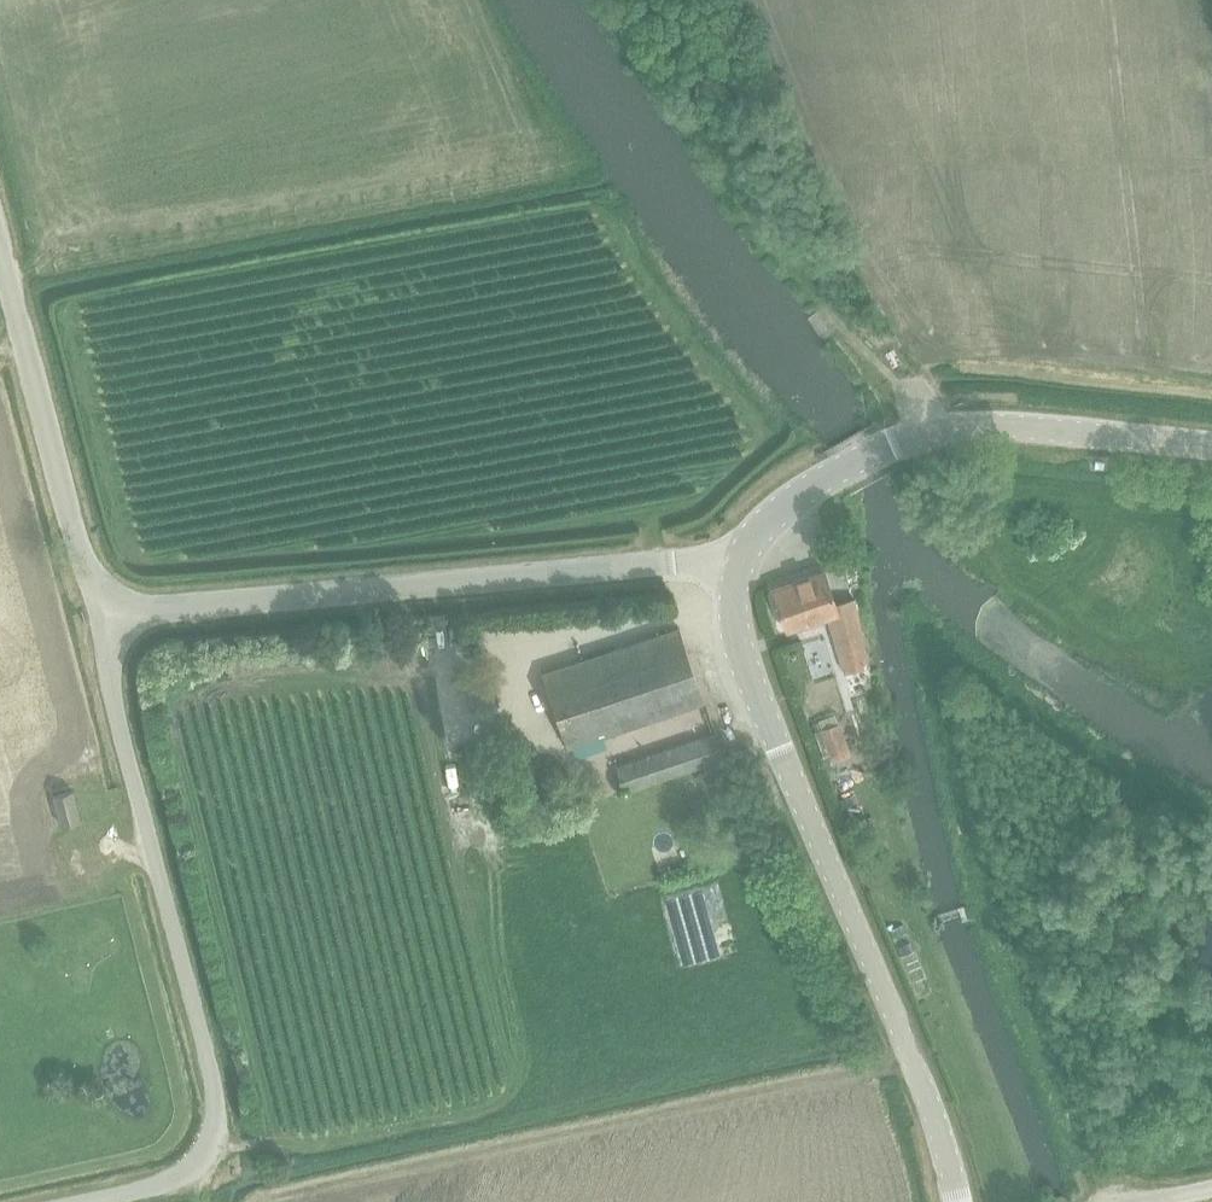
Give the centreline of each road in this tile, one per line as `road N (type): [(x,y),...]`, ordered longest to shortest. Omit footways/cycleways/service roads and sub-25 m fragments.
road 1 (unclassified): [(83,1201),(180,1180),(215,1134),(216,1086),(110,685),(114,601)]
road 2 (tertiary): [(958,1201),(914,1066),(741,663),(729,611),(737,565)]
road 3 (tertiary): [(114,601),(183,609),(670,562),(737,565)]
road 4 (tertiary): [(737,565),(792,500),(931,431),(1013,426),(1211,448)]
road 5 (tertiary): [(114,601),(86,571),(0,280)]

